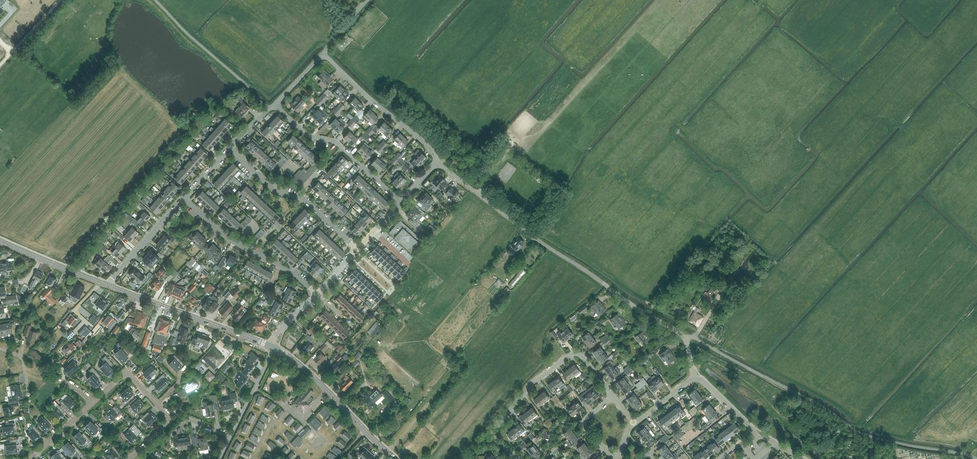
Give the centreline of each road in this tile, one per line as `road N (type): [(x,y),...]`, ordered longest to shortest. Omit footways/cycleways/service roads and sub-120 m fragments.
road 1 (residential): [(695,377),(679,333),(536,239),(438,161)]
road 2 (residential): [(128,458),(170,419),(127,372),(29,458)]
road 3 (residential): [(519,458),(495,432),(532,385),(570,355),(581,356),(613,397)]
road 4 (tertiary): [(270,346),(107,285)]
road 5 (residential): [(358,249),(304,200),(274,191),(229,149)]
road 6 (residential): [(317,293),(227,238),(184,198)]
road 7 (residential): [(400,202),(339,144),(308,135),(275,105)]
road 8 (residential): [(438,161),(323,54)]
road 9 (tertiary): [(365,431),(274,348)]

